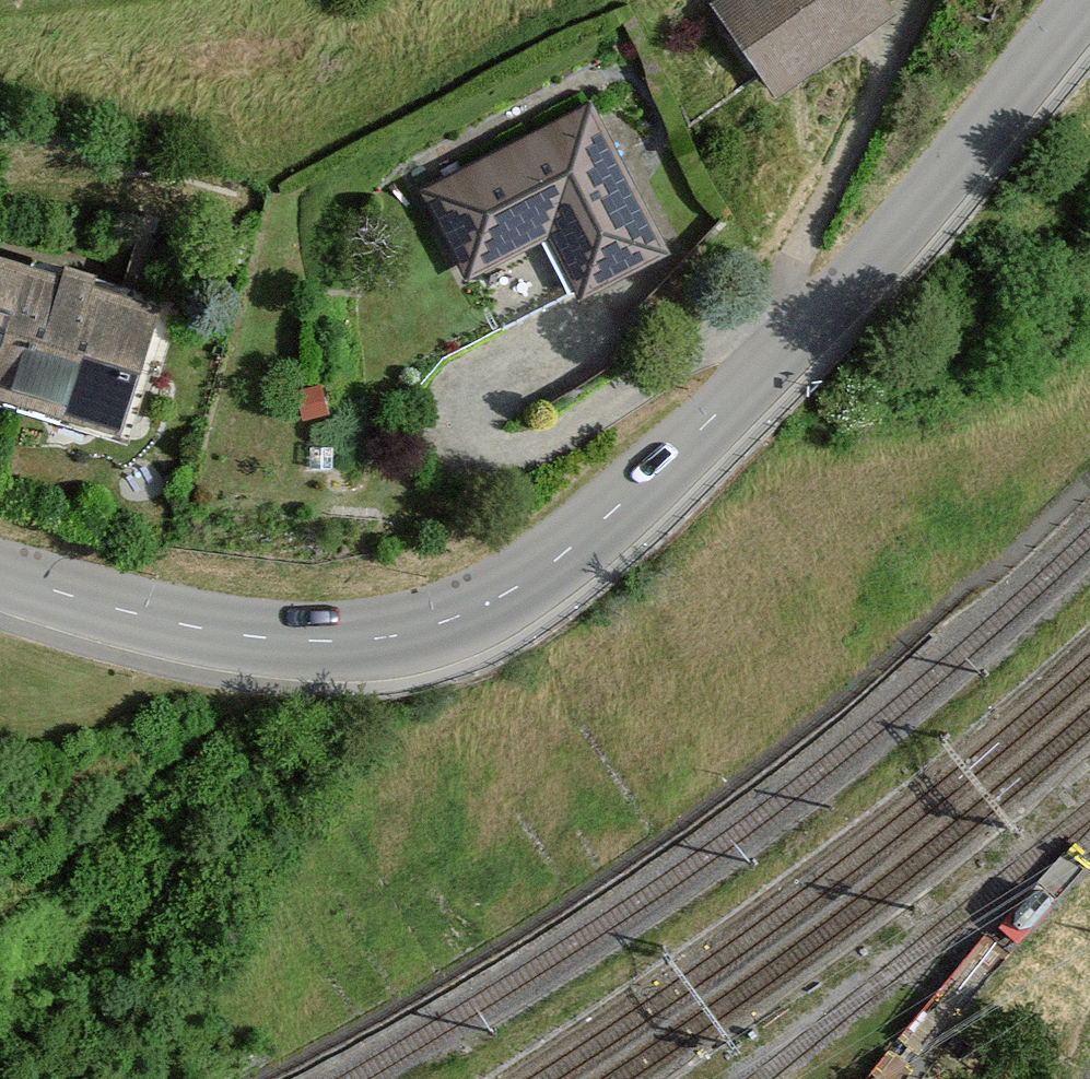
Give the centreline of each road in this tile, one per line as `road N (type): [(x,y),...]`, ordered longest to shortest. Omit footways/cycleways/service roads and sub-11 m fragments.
road 1 (tertiary): [(1088,0),(1014,96),(683,455),(571,551),(445,623),(260,641),(0,569)]
road 2 (motorway): [(1089,631),(0,63)]
road 3 (motorway): [(0,469),(796,839),(1089,993)]

